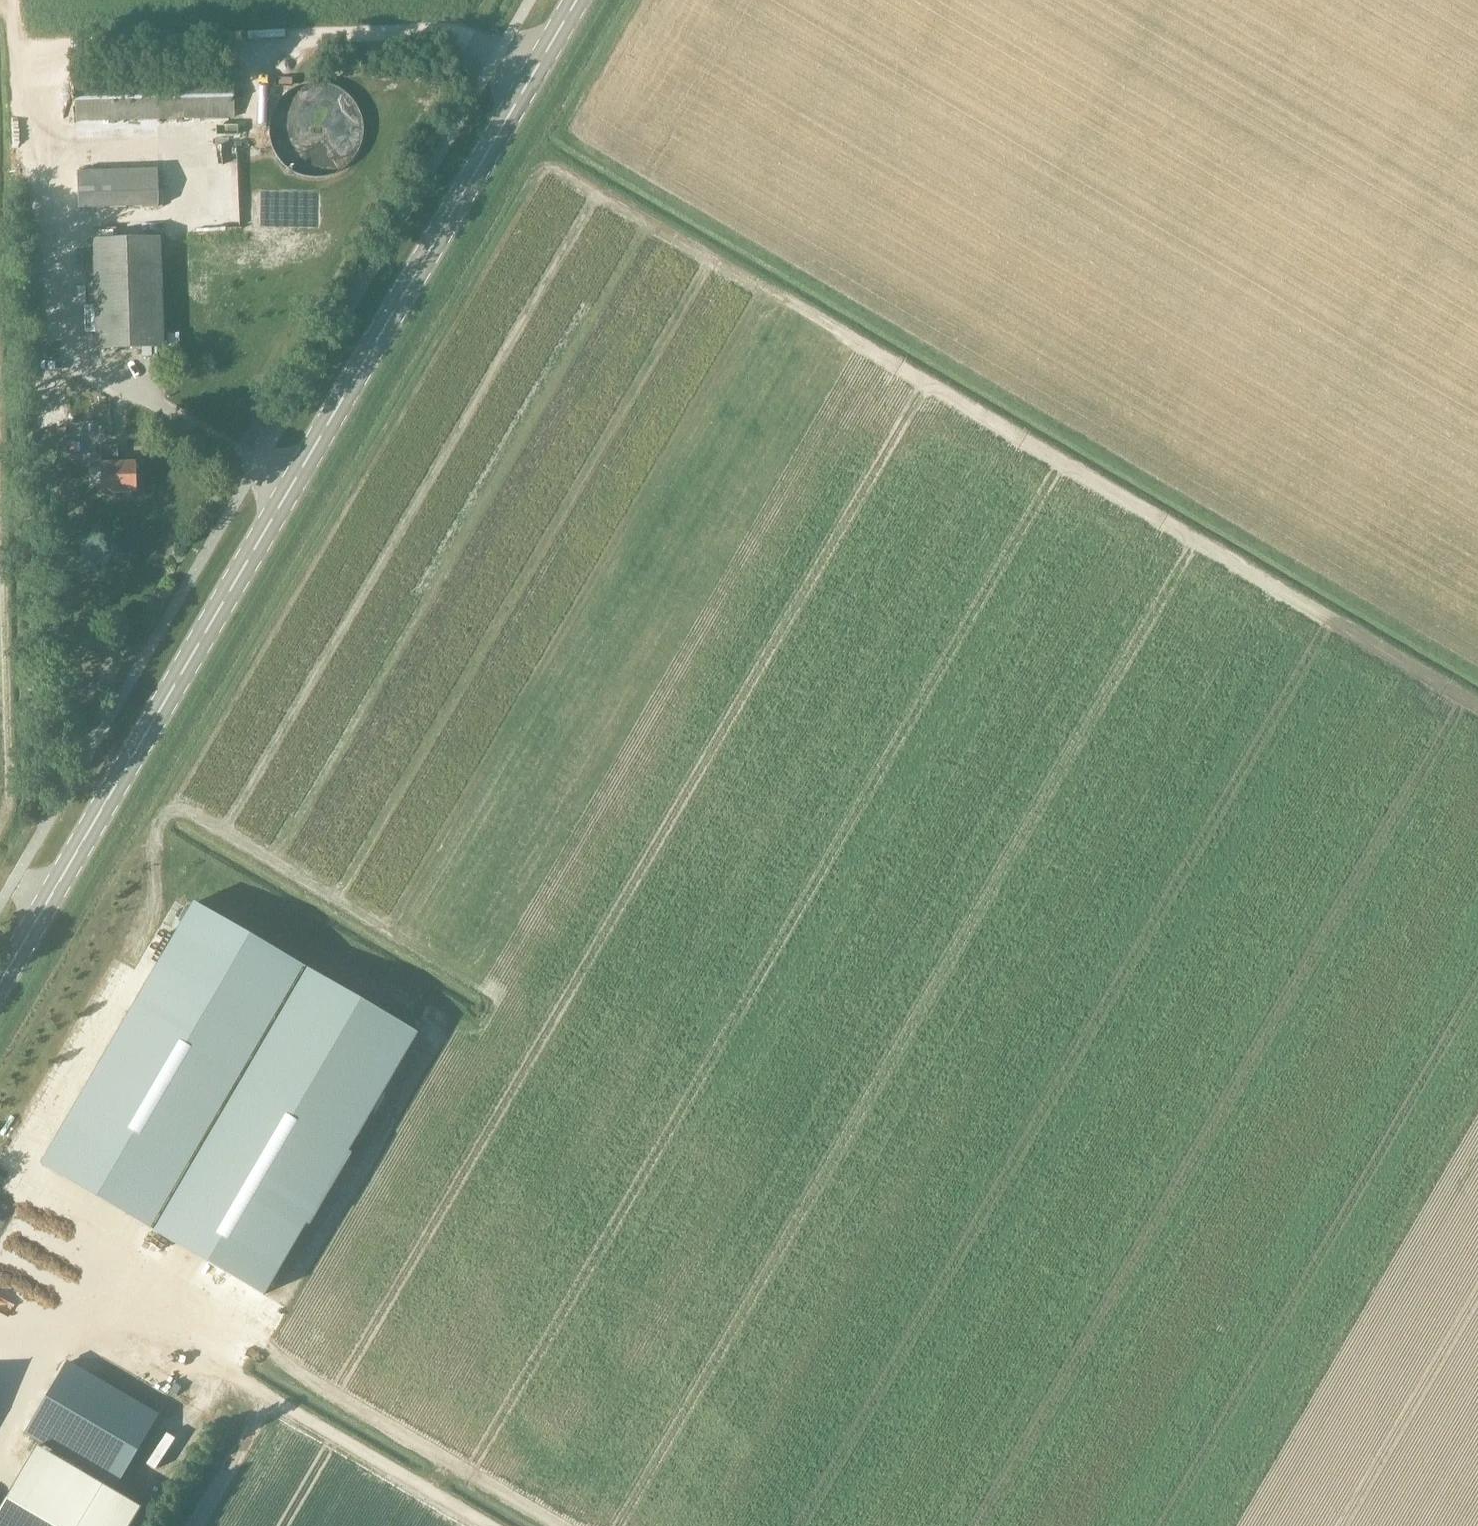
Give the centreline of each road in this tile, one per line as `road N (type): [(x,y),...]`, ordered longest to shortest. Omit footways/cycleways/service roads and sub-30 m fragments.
road 1 (primary): [(0,982),(576,0)]

